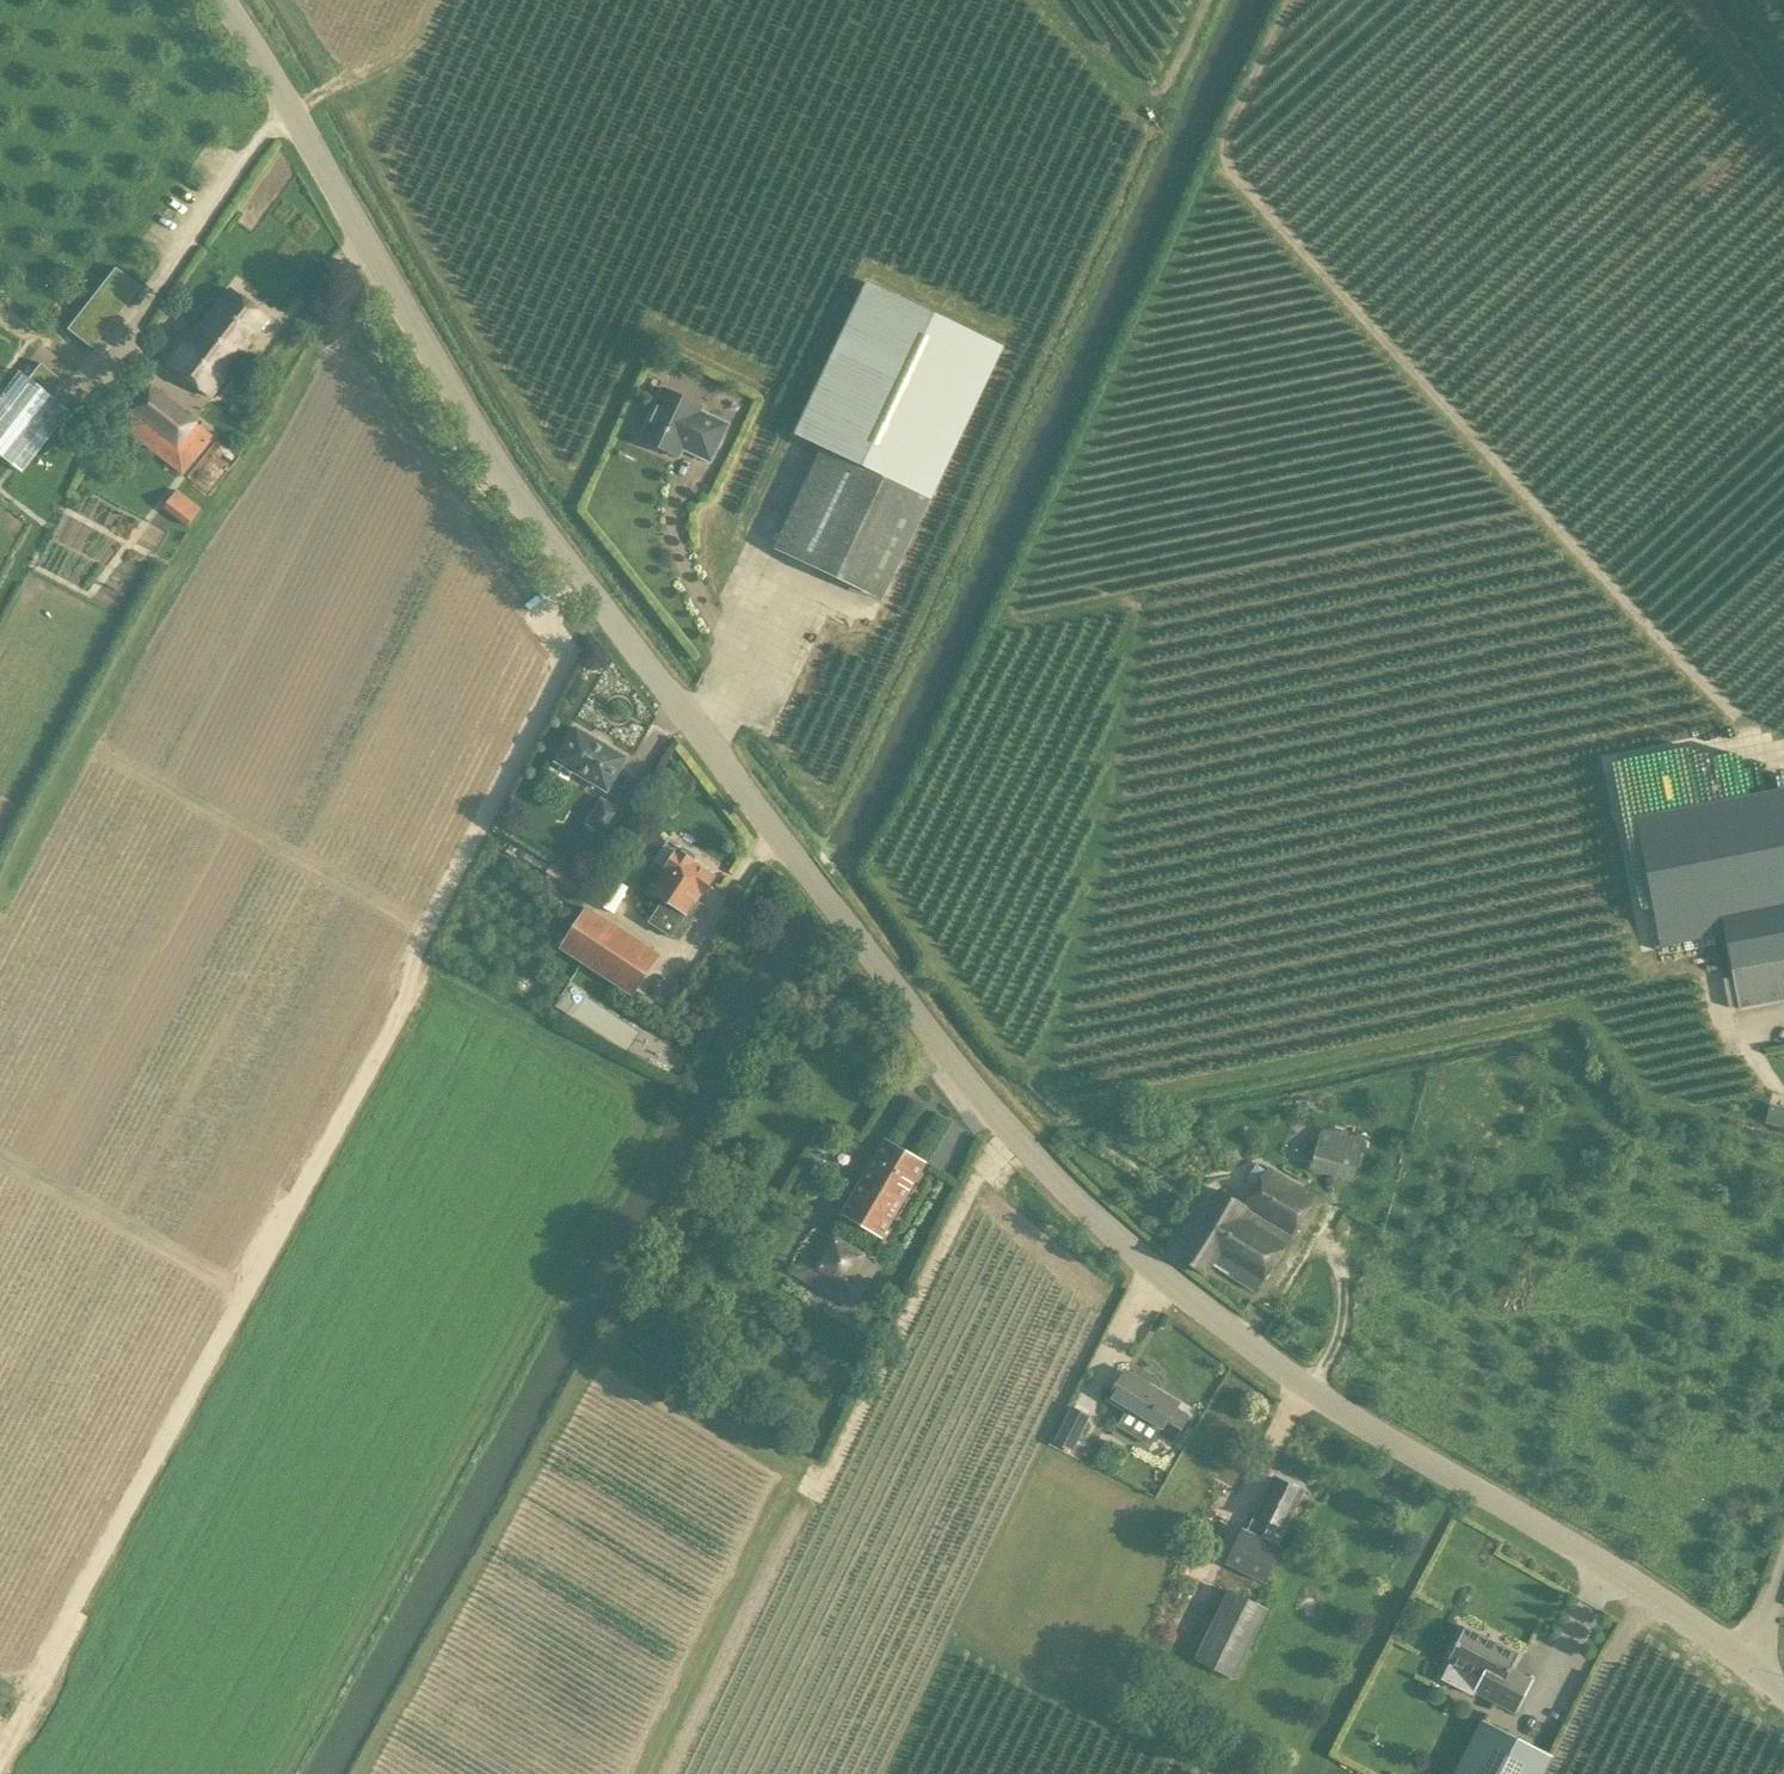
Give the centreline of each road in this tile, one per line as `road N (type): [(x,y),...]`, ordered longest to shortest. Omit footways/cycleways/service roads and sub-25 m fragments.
road 1 (tertiary): [(1740,1665),(1654,1598),(1387,1440),(1258,1352),(1152,1266),(1039,1156),(841,919),(465,425),(261,69),(211,0)]
road 2 (track): [(1783,752),(1645,622),(1228,168),(1223,141),(1296,0)]
road 3 (track): [(1687,0),(1783,126)]

